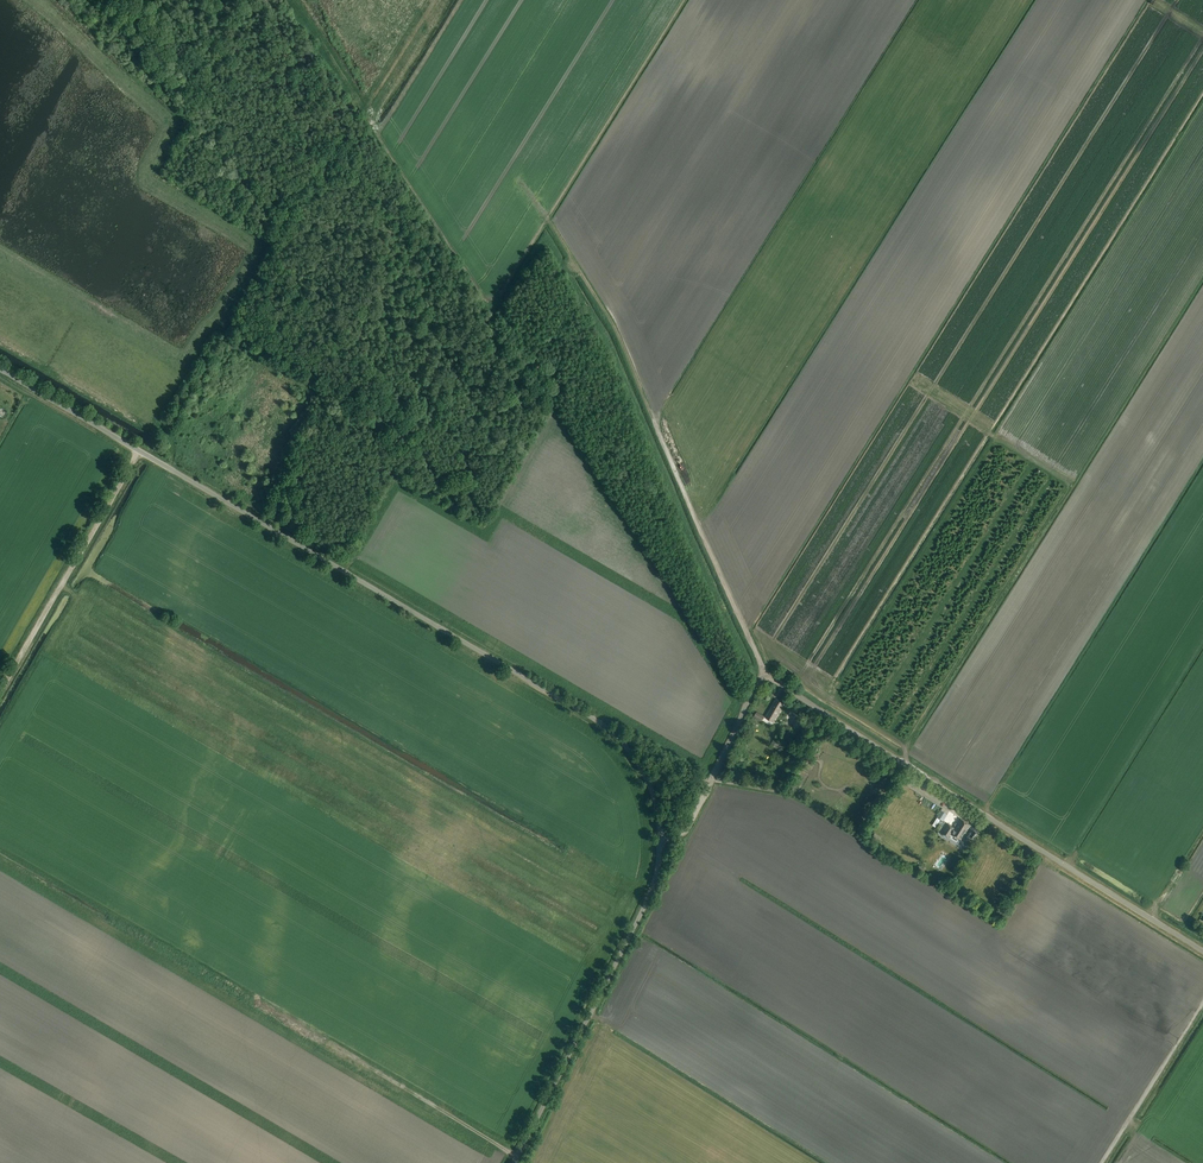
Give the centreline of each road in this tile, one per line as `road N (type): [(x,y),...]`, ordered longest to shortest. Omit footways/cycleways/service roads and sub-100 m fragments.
road 1 (unclassified): [(515,1162),(657,872),(659,821),(640,766),(594,719),(0,369)]
road 2 (track): [(906,748),(1067,484),(992,444),(838,694),(842,706)]
road 3 (track): [(762,677),(621,342),(550,223)]
road 4 (unclassified): [(1202,952),(825,714)]
road 5 (track): [(138,450),(0,688)]
road 6 (track): [(825,714),(762,677),(690,826),(660,834)]
road 7 (track): [(1101,1162),(1202,1003)]
road 8 (track): [(463,0),(385,125)]

